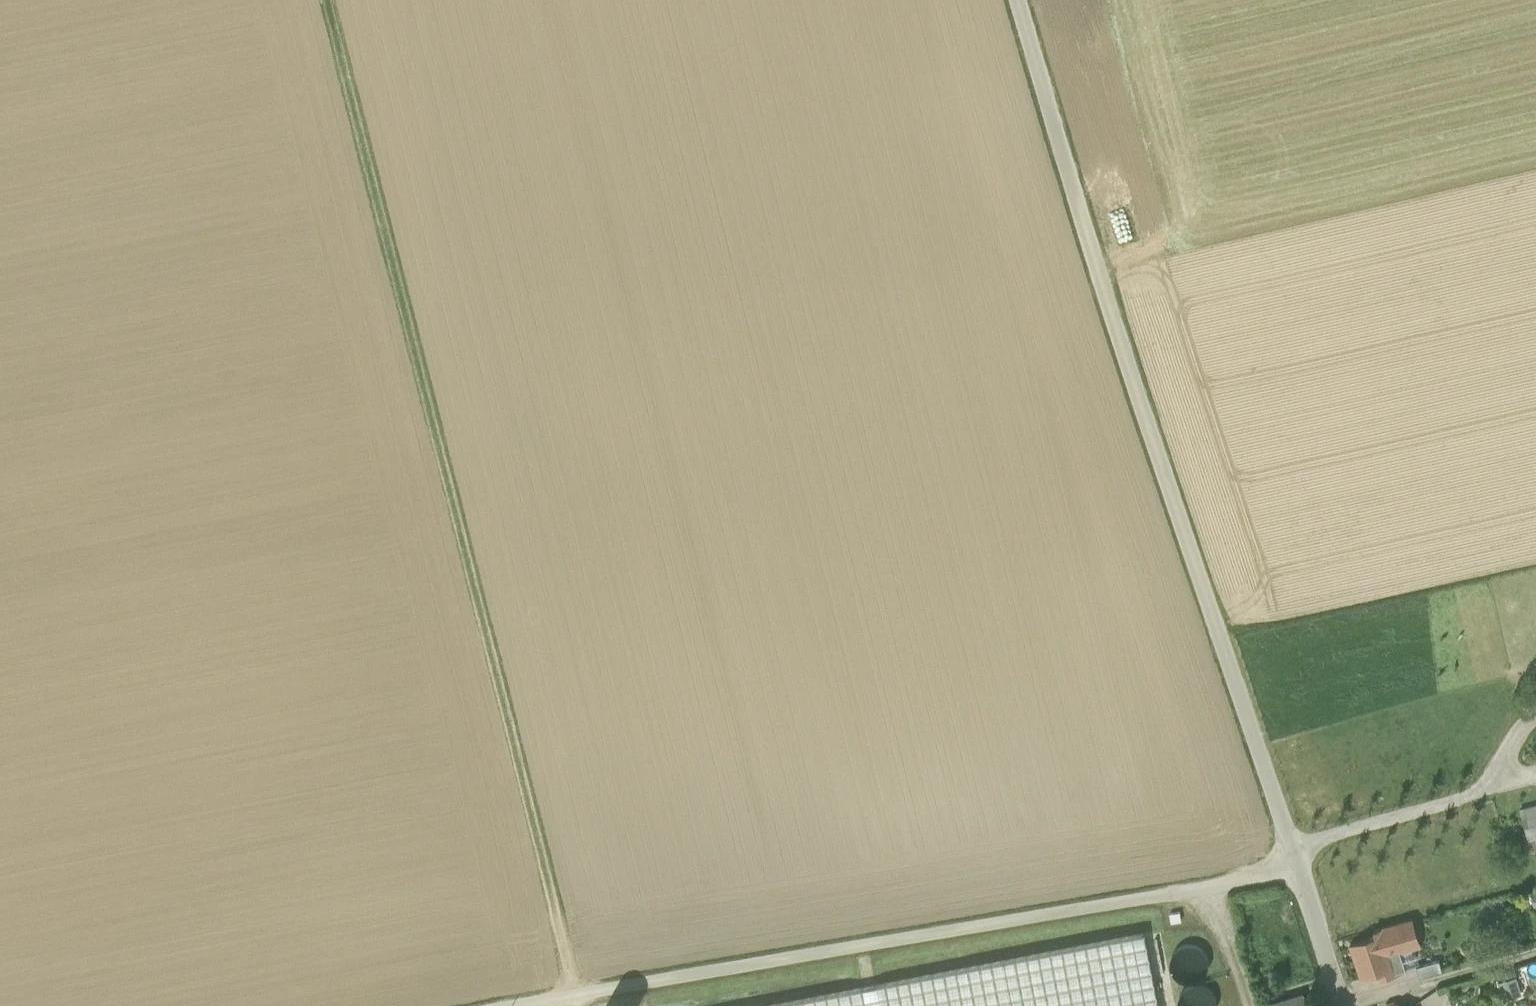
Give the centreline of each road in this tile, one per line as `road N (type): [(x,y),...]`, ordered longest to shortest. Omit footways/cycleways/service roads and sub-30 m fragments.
road 1 (unclassified): [(1021,0),(1110,307),(1298,870)]
road 2 (unclassified): [(1298,870),(496,1005)]
road 3 (unclassified): [(1298,870),(1339,1005)]

